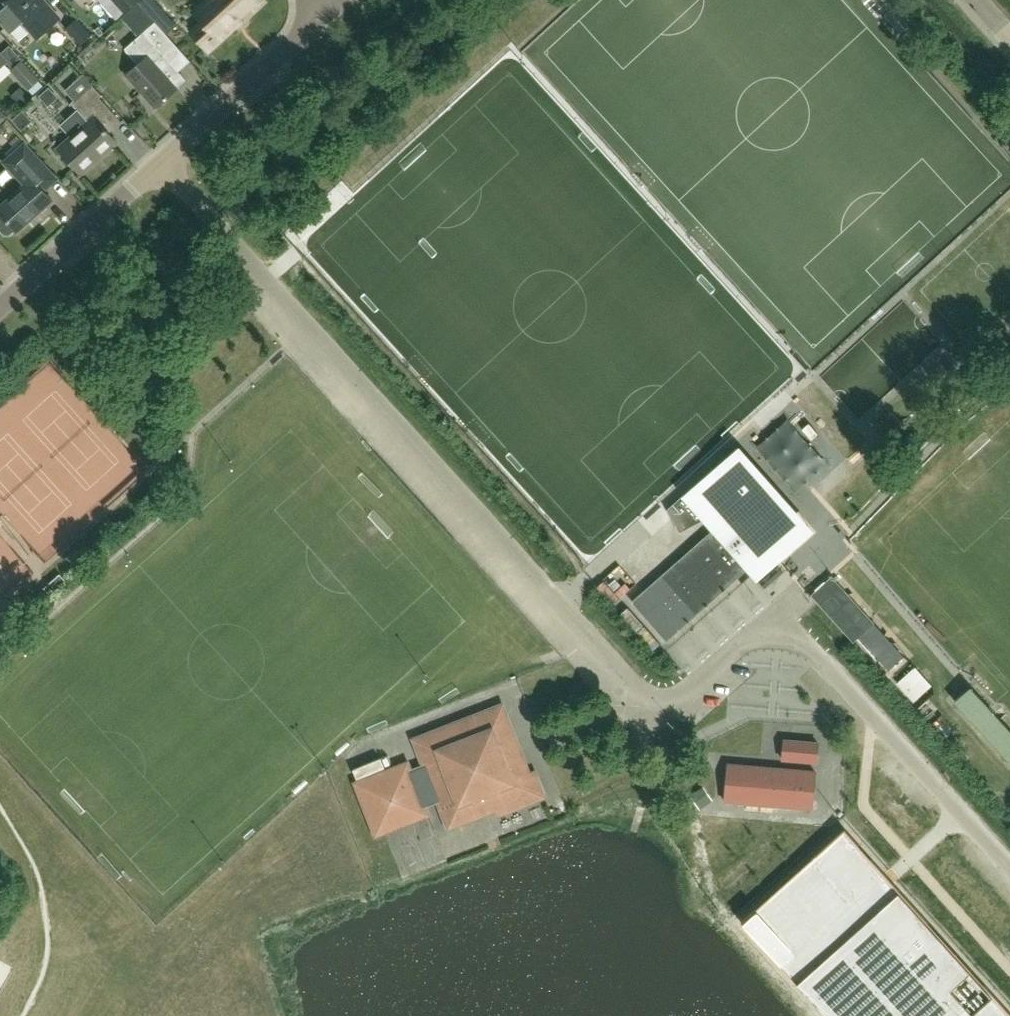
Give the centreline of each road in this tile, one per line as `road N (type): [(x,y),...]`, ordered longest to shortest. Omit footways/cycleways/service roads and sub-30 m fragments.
road 1 (unclassified): [(161,162),(645,694),(663,703),(683,698),(756,635),(795,637),(1009,869)]
road 2 (residential): [(0,307),(161,162)]
road 3 (residential): [(161,162),(319,20)]

